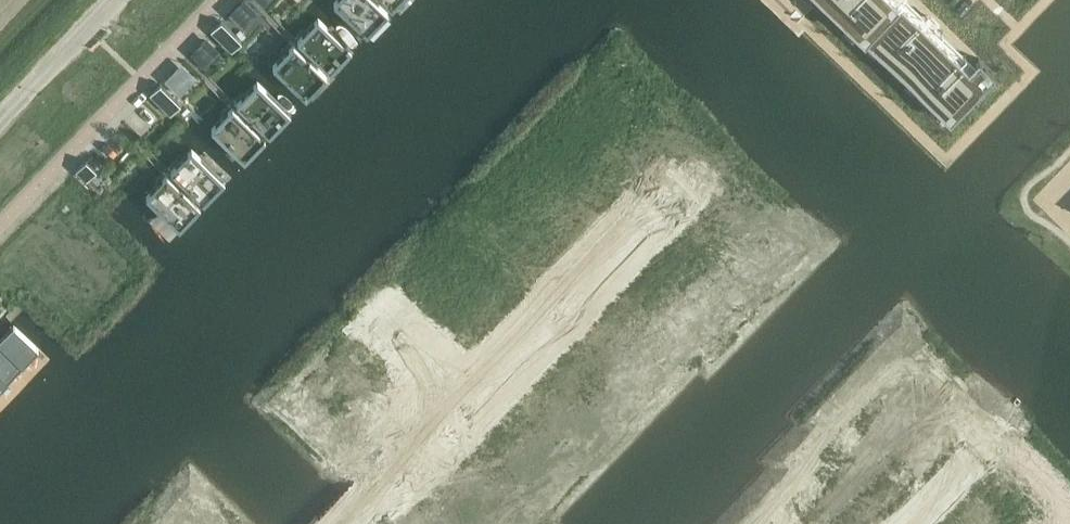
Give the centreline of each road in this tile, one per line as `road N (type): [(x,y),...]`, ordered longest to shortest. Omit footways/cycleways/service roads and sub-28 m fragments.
road 1 (residential): [(676,187),(337,523)]
road 2 (unclassified): [(0,121),(116,0)]

